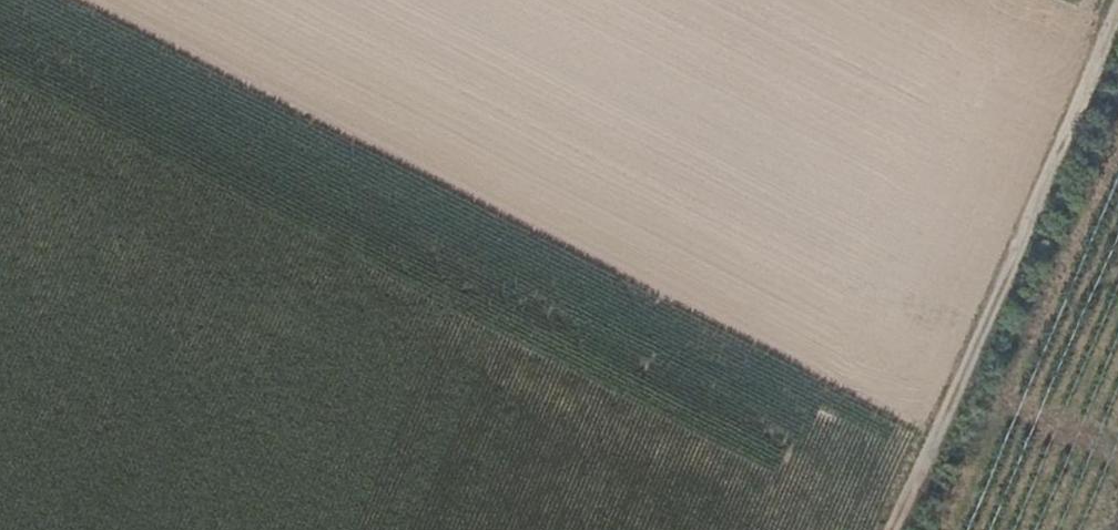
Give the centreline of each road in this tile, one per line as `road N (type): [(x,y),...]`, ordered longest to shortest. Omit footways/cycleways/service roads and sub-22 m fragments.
road 1 (track): [(1116,0),(888,529)]

